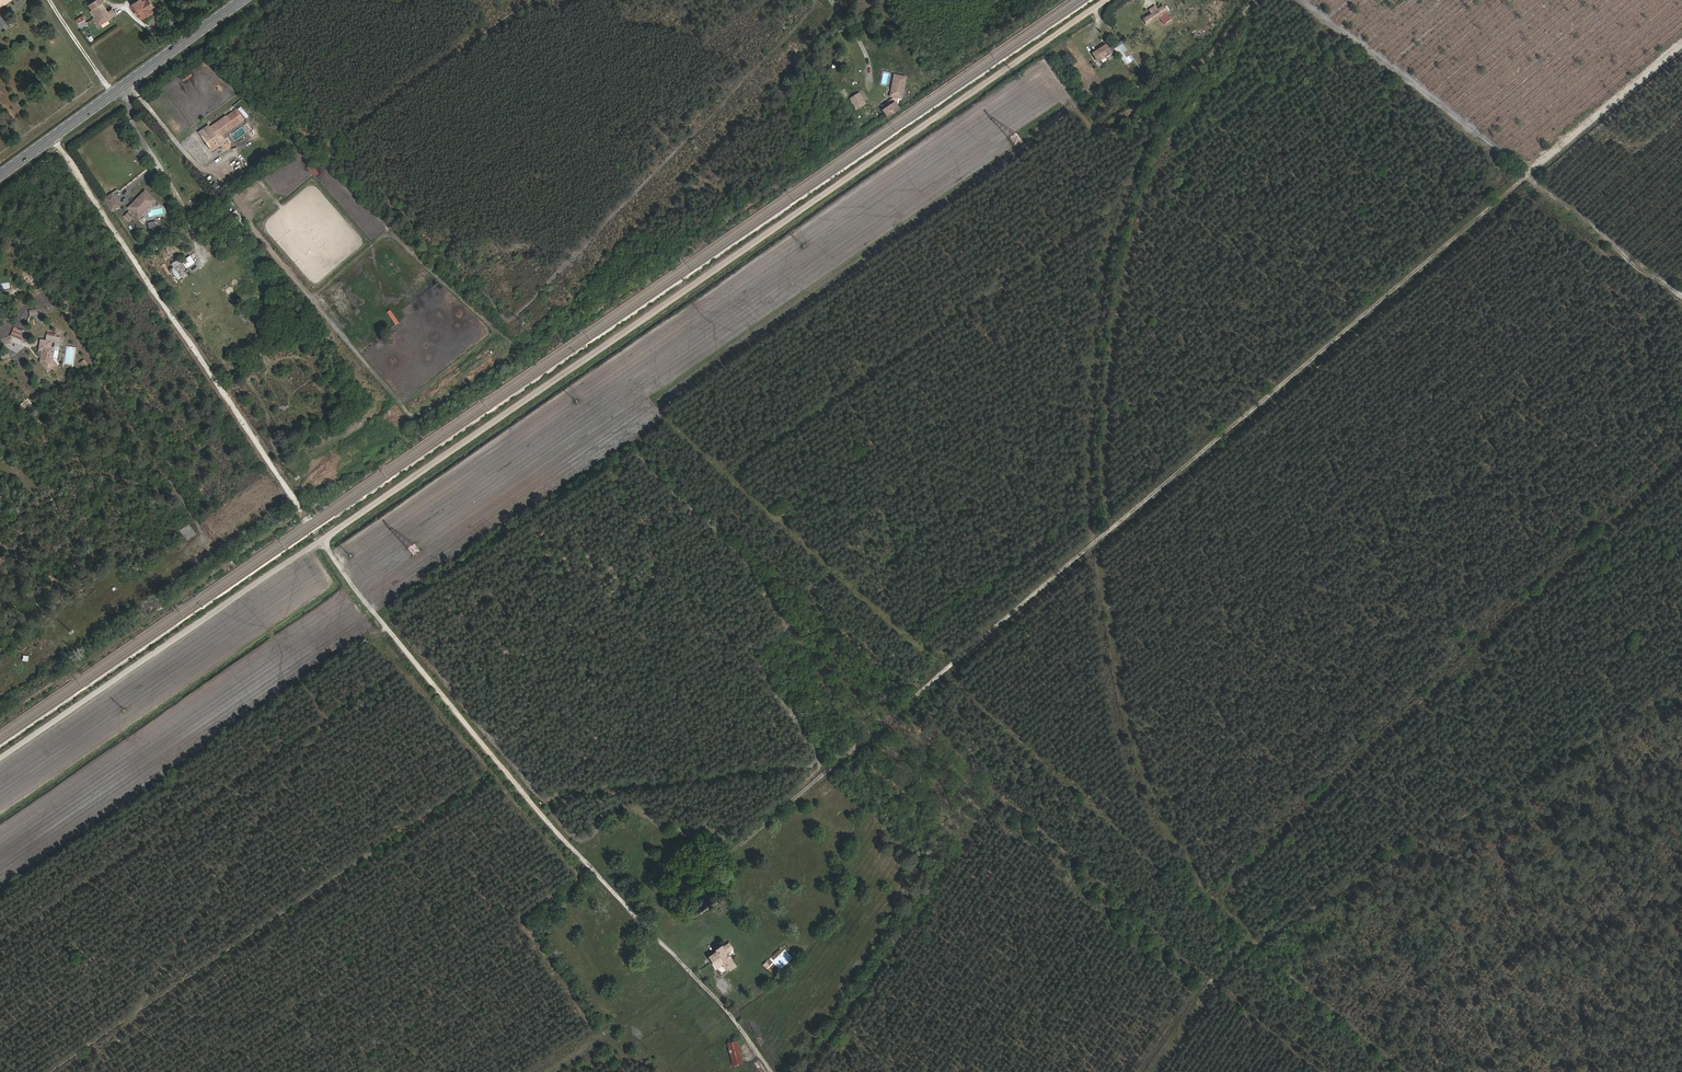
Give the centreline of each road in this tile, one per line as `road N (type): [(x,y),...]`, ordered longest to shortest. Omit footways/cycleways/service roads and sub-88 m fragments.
road 1 (track): [(1110,0),(325,540),(520,786),(731,1013),(772,1071)]
road 2 (track): [(1681,45),(835,764),(555,796),(520,786)]
road 3 (track): [(1405,1071),(1247,940),(1200,888),(1155,801),(1131,731),(1102,567),(1087,550)]
road 4 (track): [(1109,531),(1107,382),(1125,253),(1156,161),(1205,59)]
road 5 (track): [(1304,0),(1525,162),(1681,295)]
road 6 (track): [(1093,545),(1099,311),(1110,250),(1163,88)]
road 7 (track): [(56,136),(301,506)]
road 8 (track): [(0,758),(325,540)]
road 9 (primary): [(244,0),(0,176)]
road 10 (track): [(1252,0),(1201,62),(1109,123),(1096,128),(1075,105)]
road 11 (track): [(1155,1071),(1247,940)]
road 12 (track): [(835,764),(730,851)]

